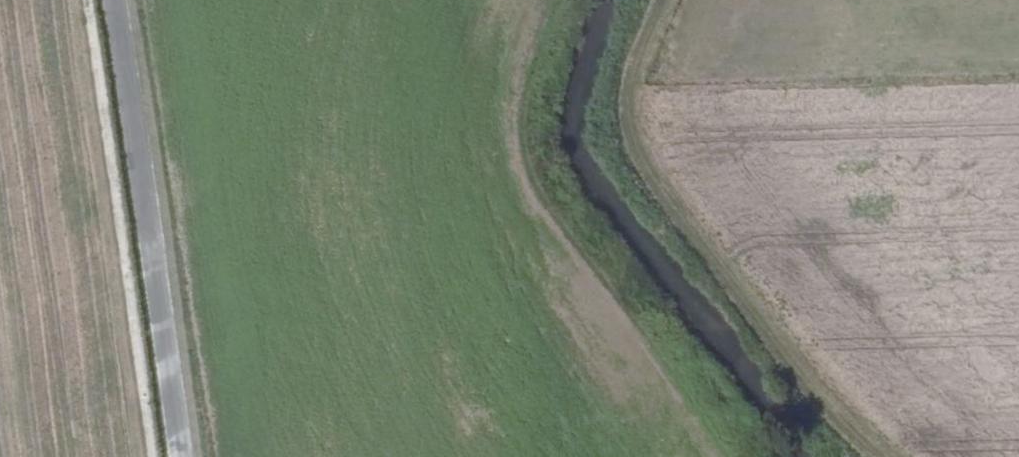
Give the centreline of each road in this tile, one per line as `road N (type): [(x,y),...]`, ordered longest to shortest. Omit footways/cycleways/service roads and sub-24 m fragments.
road 1 (track): [(664,0),(628,90),(639,139),(710,250),(884,456)]
road 2 (unclassified): [(111,0),(176,456)]

